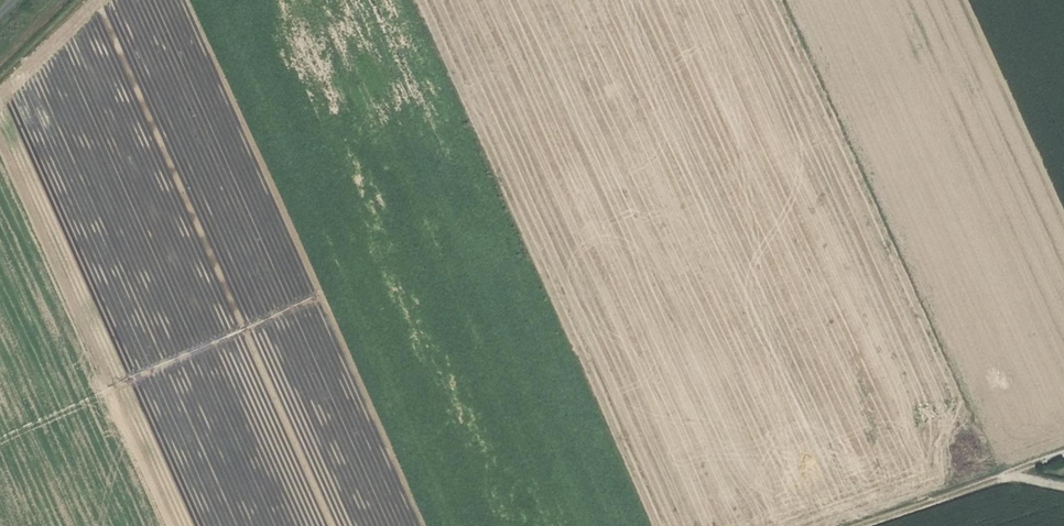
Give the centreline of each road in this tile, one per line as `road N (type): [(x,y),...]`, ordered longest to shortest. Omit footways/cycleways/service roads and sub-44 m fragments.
road 1 (track): [(1063,455),(865,525)]
road 2 (track): [(0,85),(87,0)]

